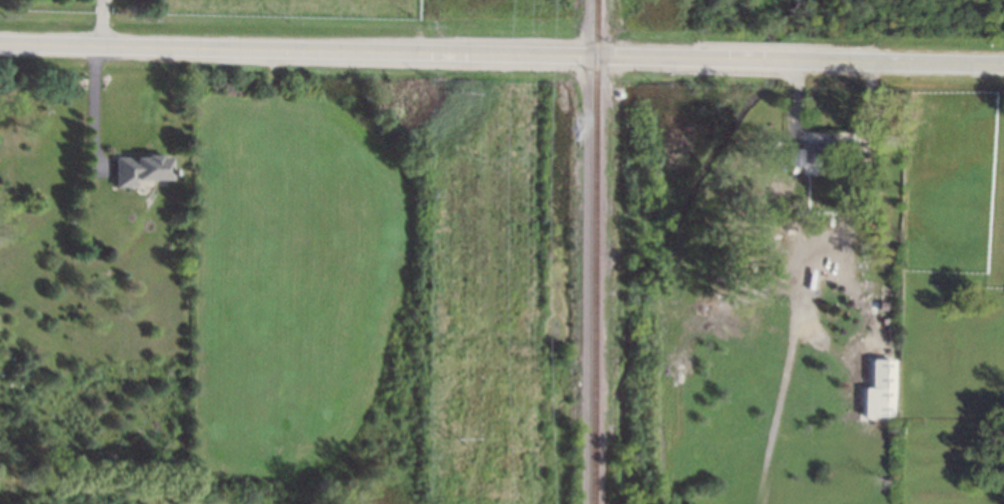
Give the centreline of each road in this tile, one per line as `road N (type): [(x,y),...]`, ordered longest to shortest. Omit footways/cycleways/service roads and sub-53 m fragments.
road 1 (tertiary): [(1003,62),(0,41)]

